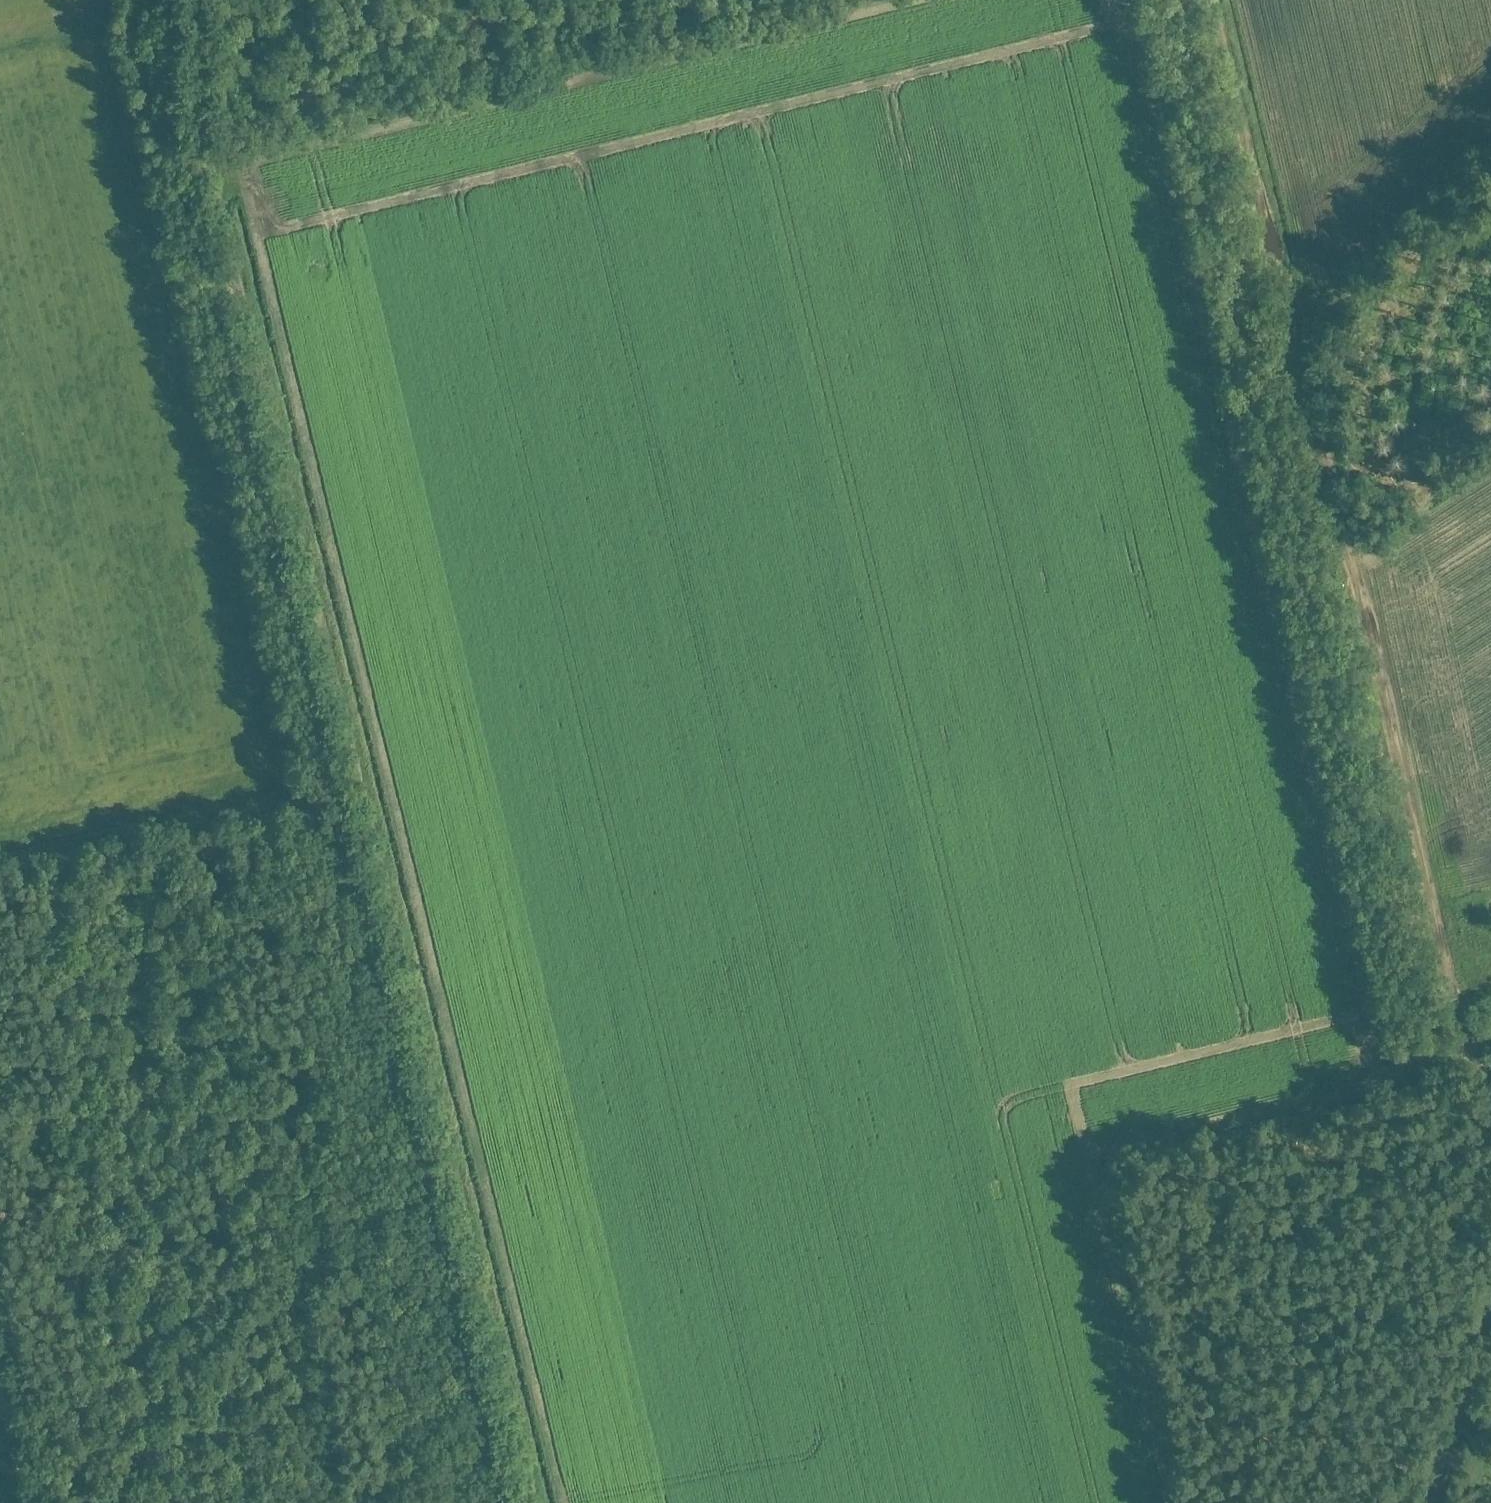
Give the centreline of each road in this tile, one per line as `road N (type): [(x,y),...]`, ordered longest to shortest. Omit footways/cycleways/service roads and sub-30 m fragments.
road 1 (track): [(219,0),(213,143),(539,1502)]
road 2 (track): [(1218,0),(1454,1034),(1490,1079)]
road 3 (track): [(1490,199),(1296,320)]
road 4 (track): [(1490,1341),(1429,1502)]

